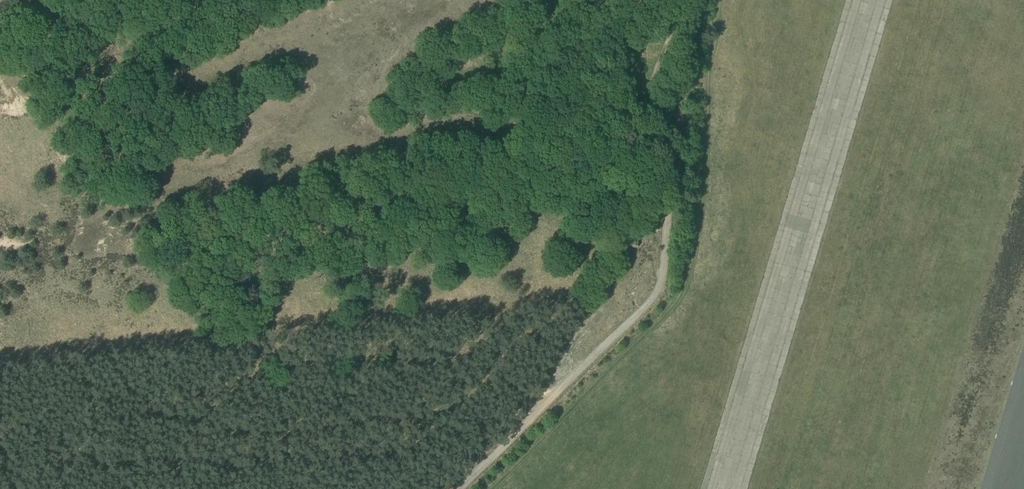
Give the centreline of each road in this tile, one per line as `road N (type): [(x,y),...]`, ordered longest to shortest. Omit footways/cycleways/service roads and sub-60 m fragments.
road 1 (track): [(0,355),(568,293),(594,231),(620,216),(661,168),(659,49),(678,0)]

